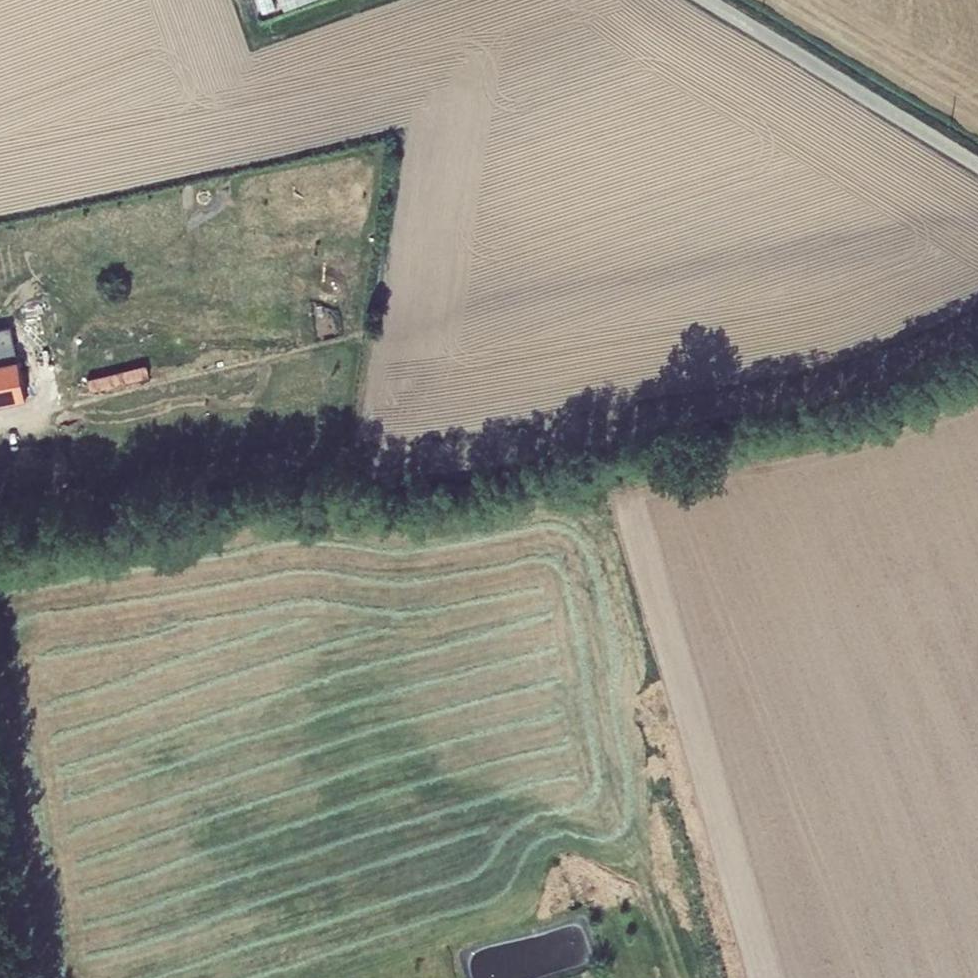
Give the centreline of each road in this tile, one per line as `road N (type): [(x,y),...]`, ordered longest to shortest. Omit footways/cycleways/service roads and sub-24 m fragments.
road 1 (unclassified): [(712,0),(977,162)]

